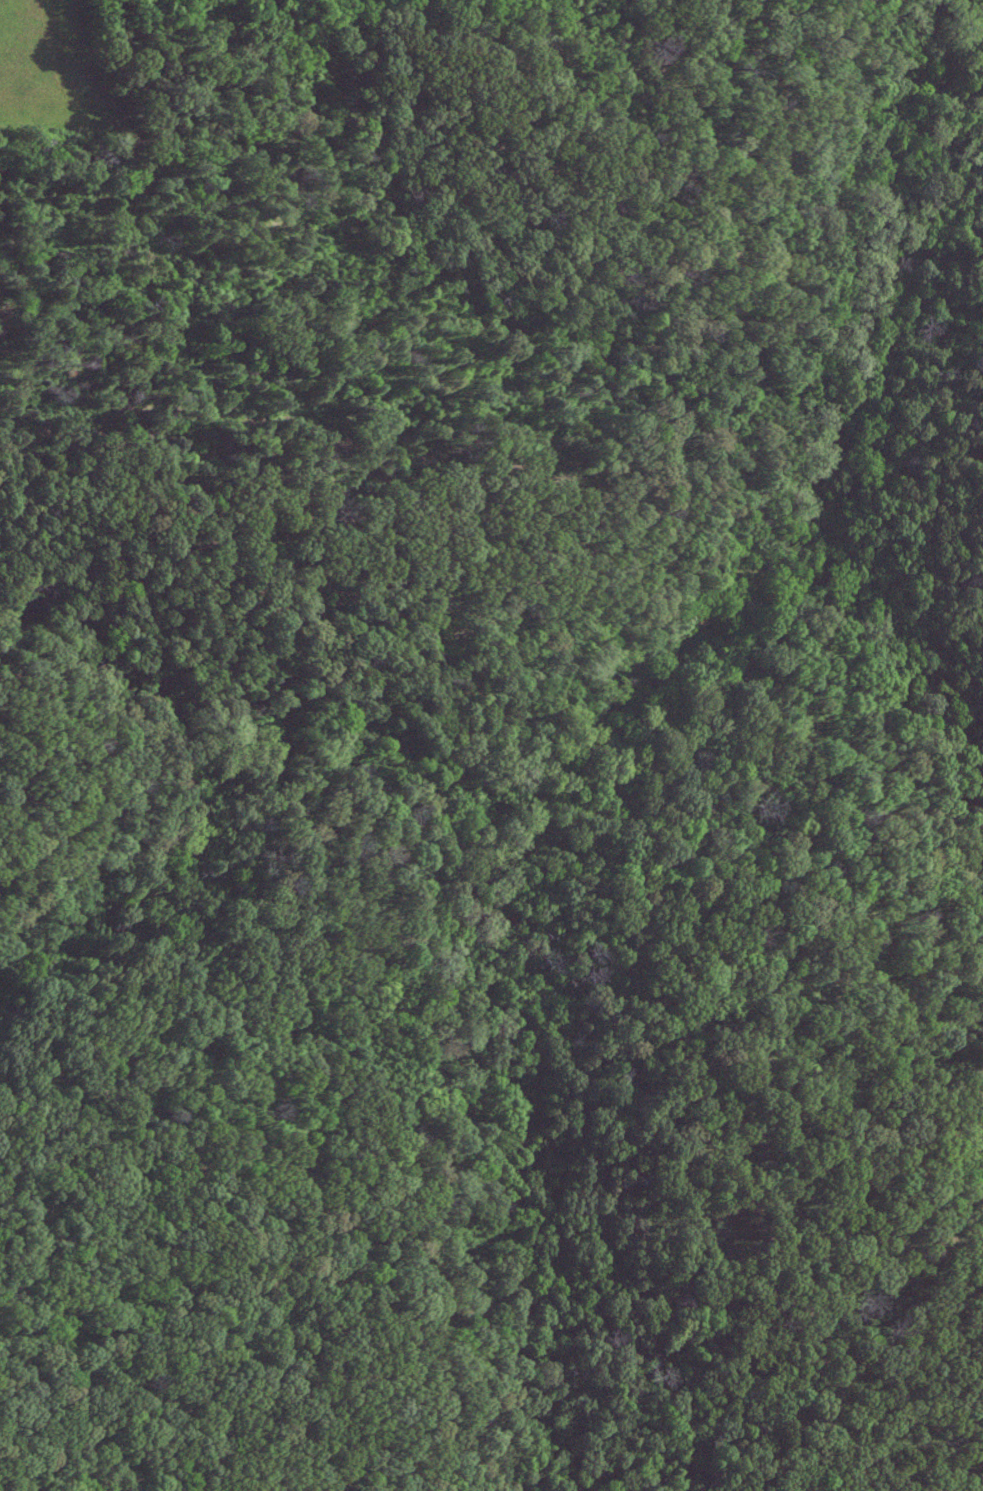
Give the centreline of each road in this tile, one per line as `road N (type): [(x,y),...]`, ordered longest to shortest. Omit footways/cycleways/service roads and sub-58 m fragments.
road 1 (residential): [(975,0),(882,155),(835,399),(782,605),(579,868),(552,937),(570,1125),(599,1251),(679,1403),(665,1490)]

